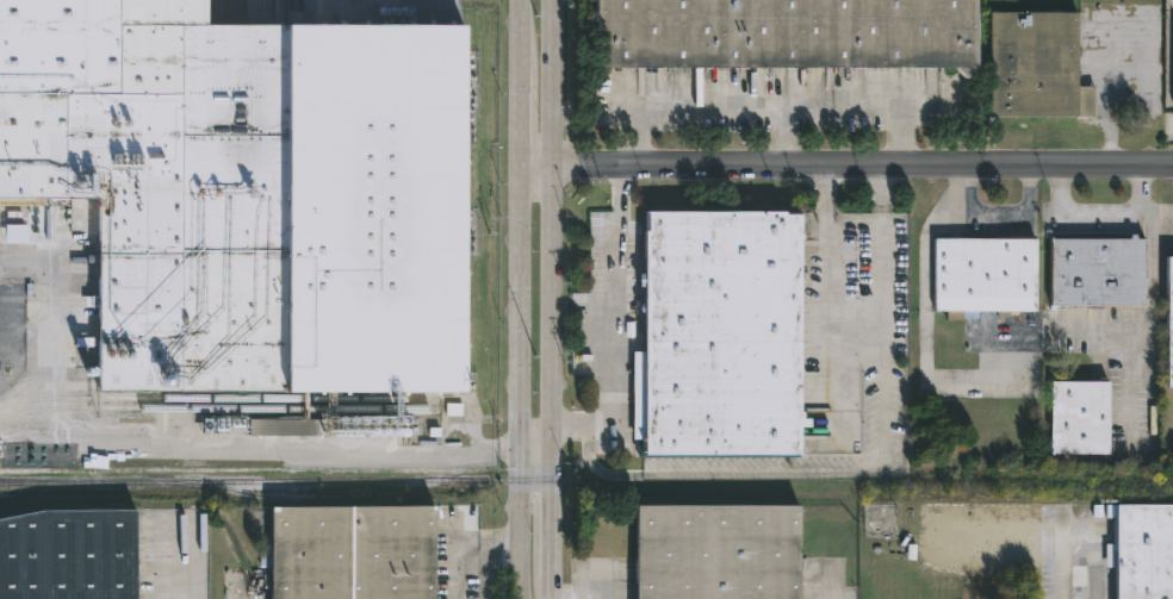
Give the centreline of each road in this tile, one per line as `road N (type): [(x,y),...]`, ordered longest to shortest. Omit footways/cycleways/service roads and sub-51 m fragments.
road 1 (residential): [(1172,166),(519,175)]
road 2 (secondary): [(553,598),(555,0)]
road 3 (secondary): [(519,175),(517,598)]

